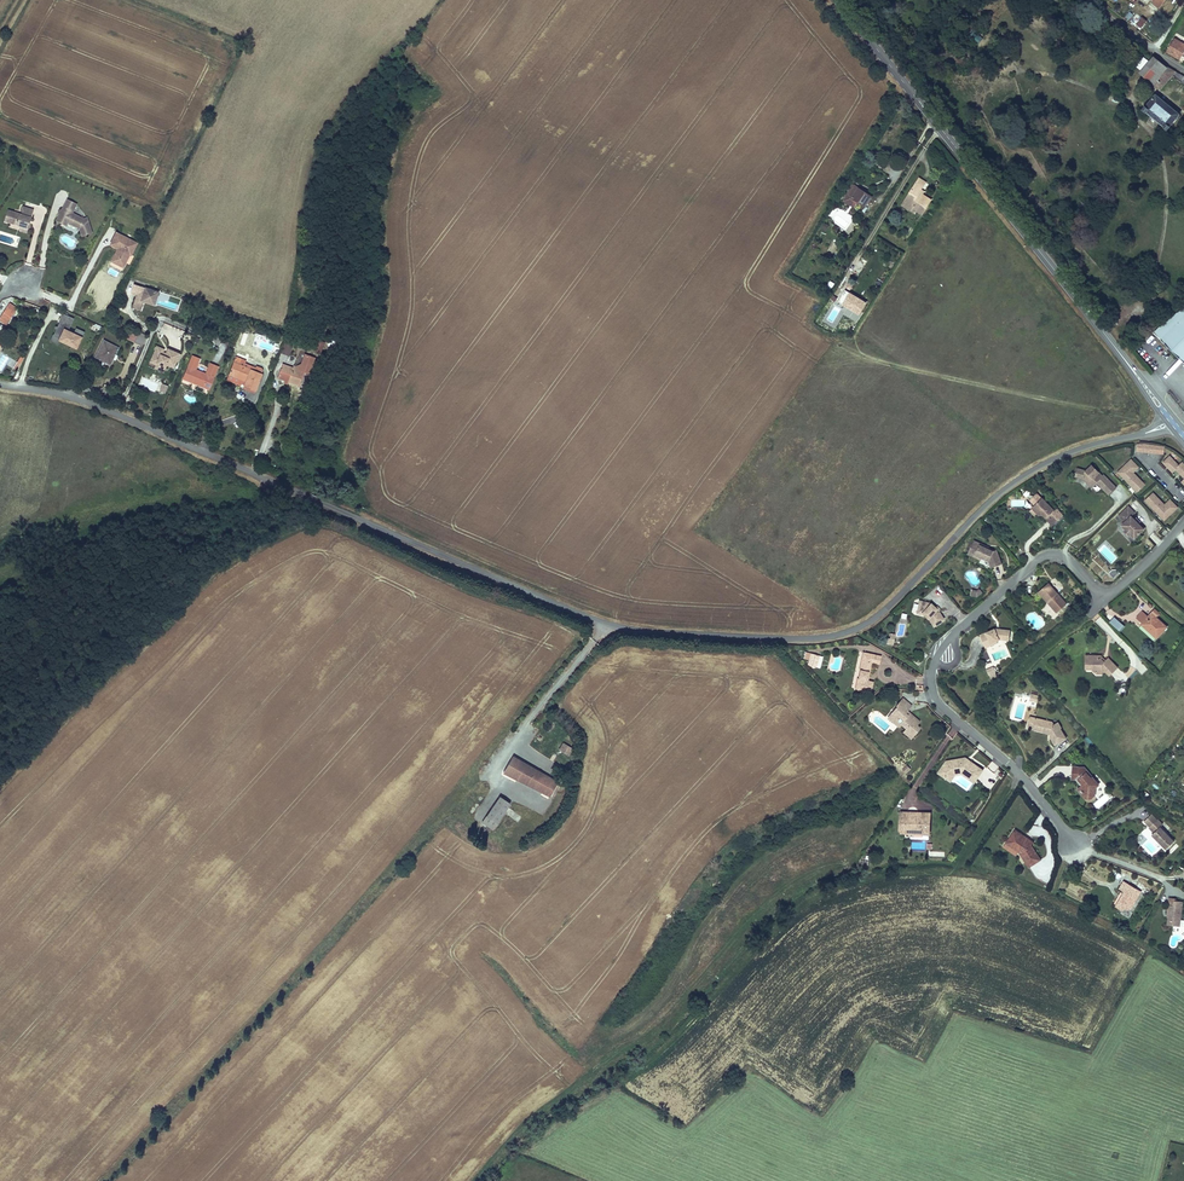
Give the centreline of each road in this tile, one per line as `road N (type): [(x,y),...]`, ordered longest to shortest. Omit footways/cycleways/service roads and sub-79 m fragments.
road 1 (tertiary): [(0,386),(71,396),(608,624),(801,639),(872,621),(1023,477),(1082,449),(1144,434)]
road 2 (unclassified): [(1161,879),(1076,846),(1017,772),(940,705),(931,678),(957,631),(1045,556),(1065,558),(1092,586),(1110,592),(1183,522)]
road 3 (primary): [(1167,416),(837,0)]
road 4 (residential): [(1086,0),(1183,70)]

